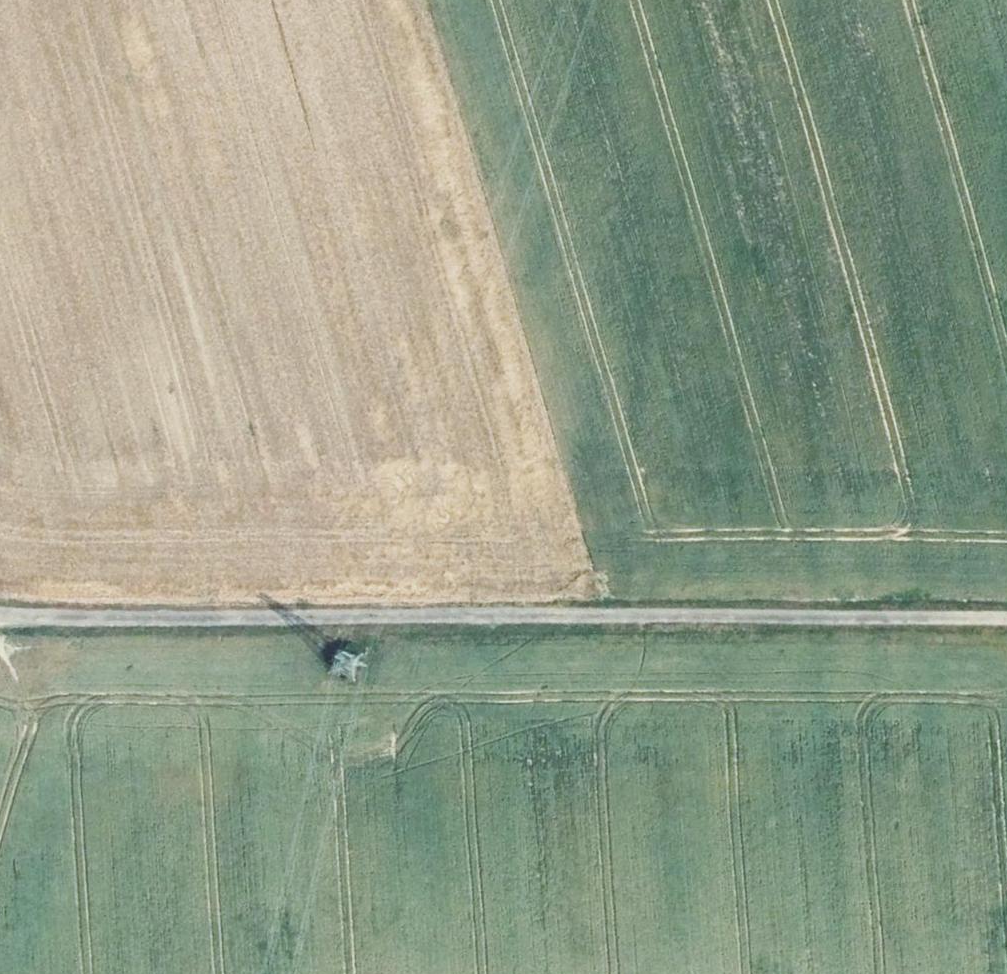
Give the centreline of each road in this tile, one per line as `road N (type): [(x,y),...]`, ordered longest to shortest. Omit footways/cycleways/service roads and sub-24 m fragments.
road 1 (track): [(0,618),(1006,631)]

